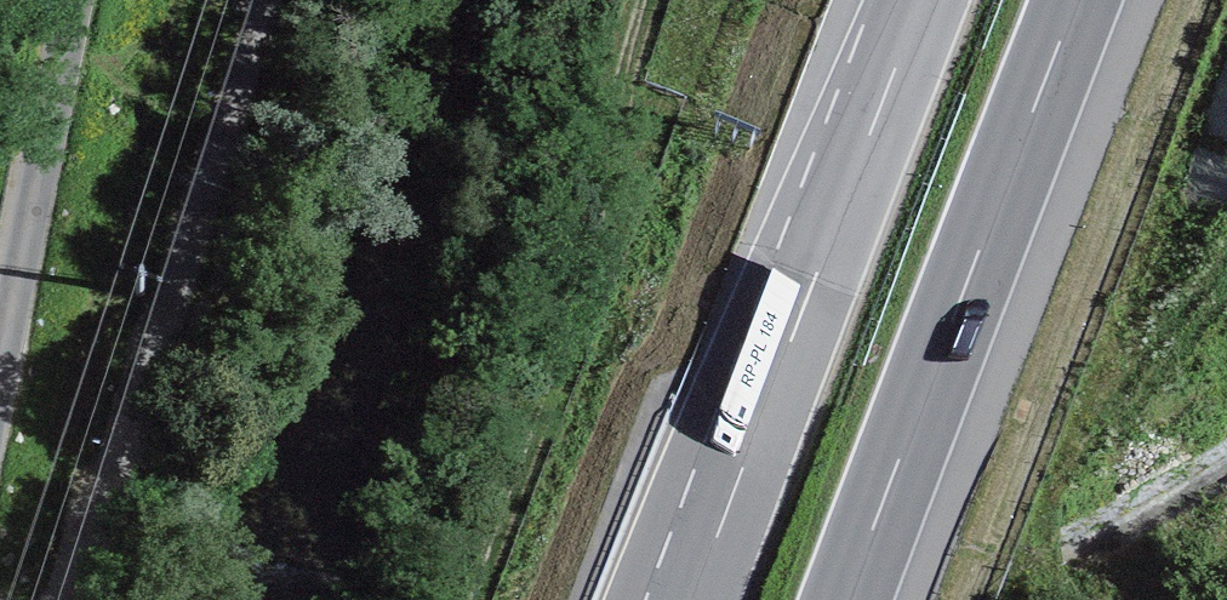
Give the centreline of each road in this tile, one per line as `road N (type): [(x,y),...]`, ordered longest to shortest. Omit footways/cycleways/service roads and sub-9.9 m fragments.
road 1 (motorway): [(847,599),(1076,0)]
road 2 (motorway): [(923,0),(697,599)]
road 3 (track): [(75,599),(277,0)]
road 4 (unclassified): [(78,0),(0,389)]

